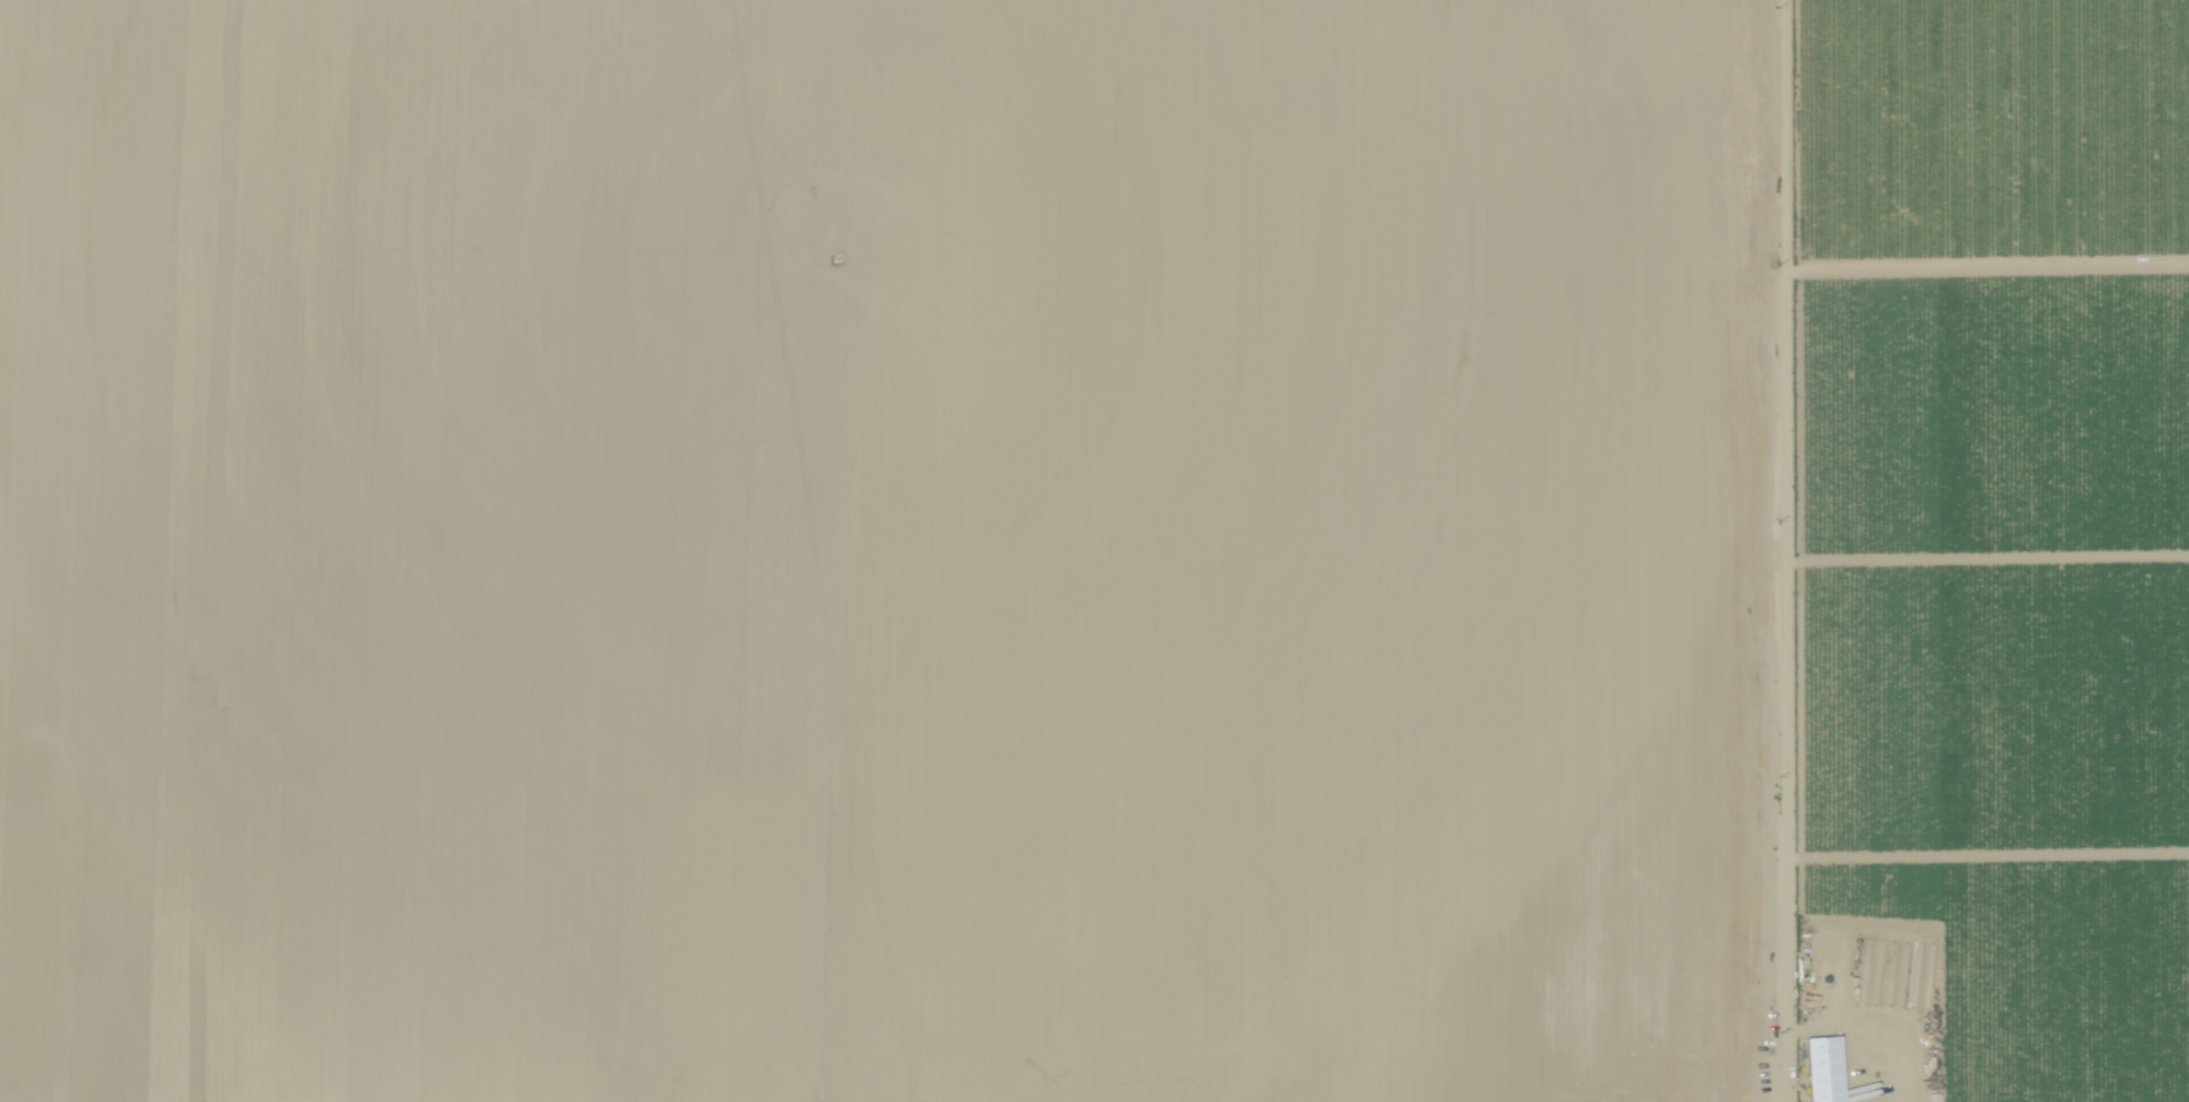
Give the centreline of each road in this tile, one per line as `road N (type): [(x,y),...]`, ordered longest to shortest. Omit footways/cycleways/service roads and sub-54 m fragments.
road 1 (residential): [(1794,1101),(1788,0)]

